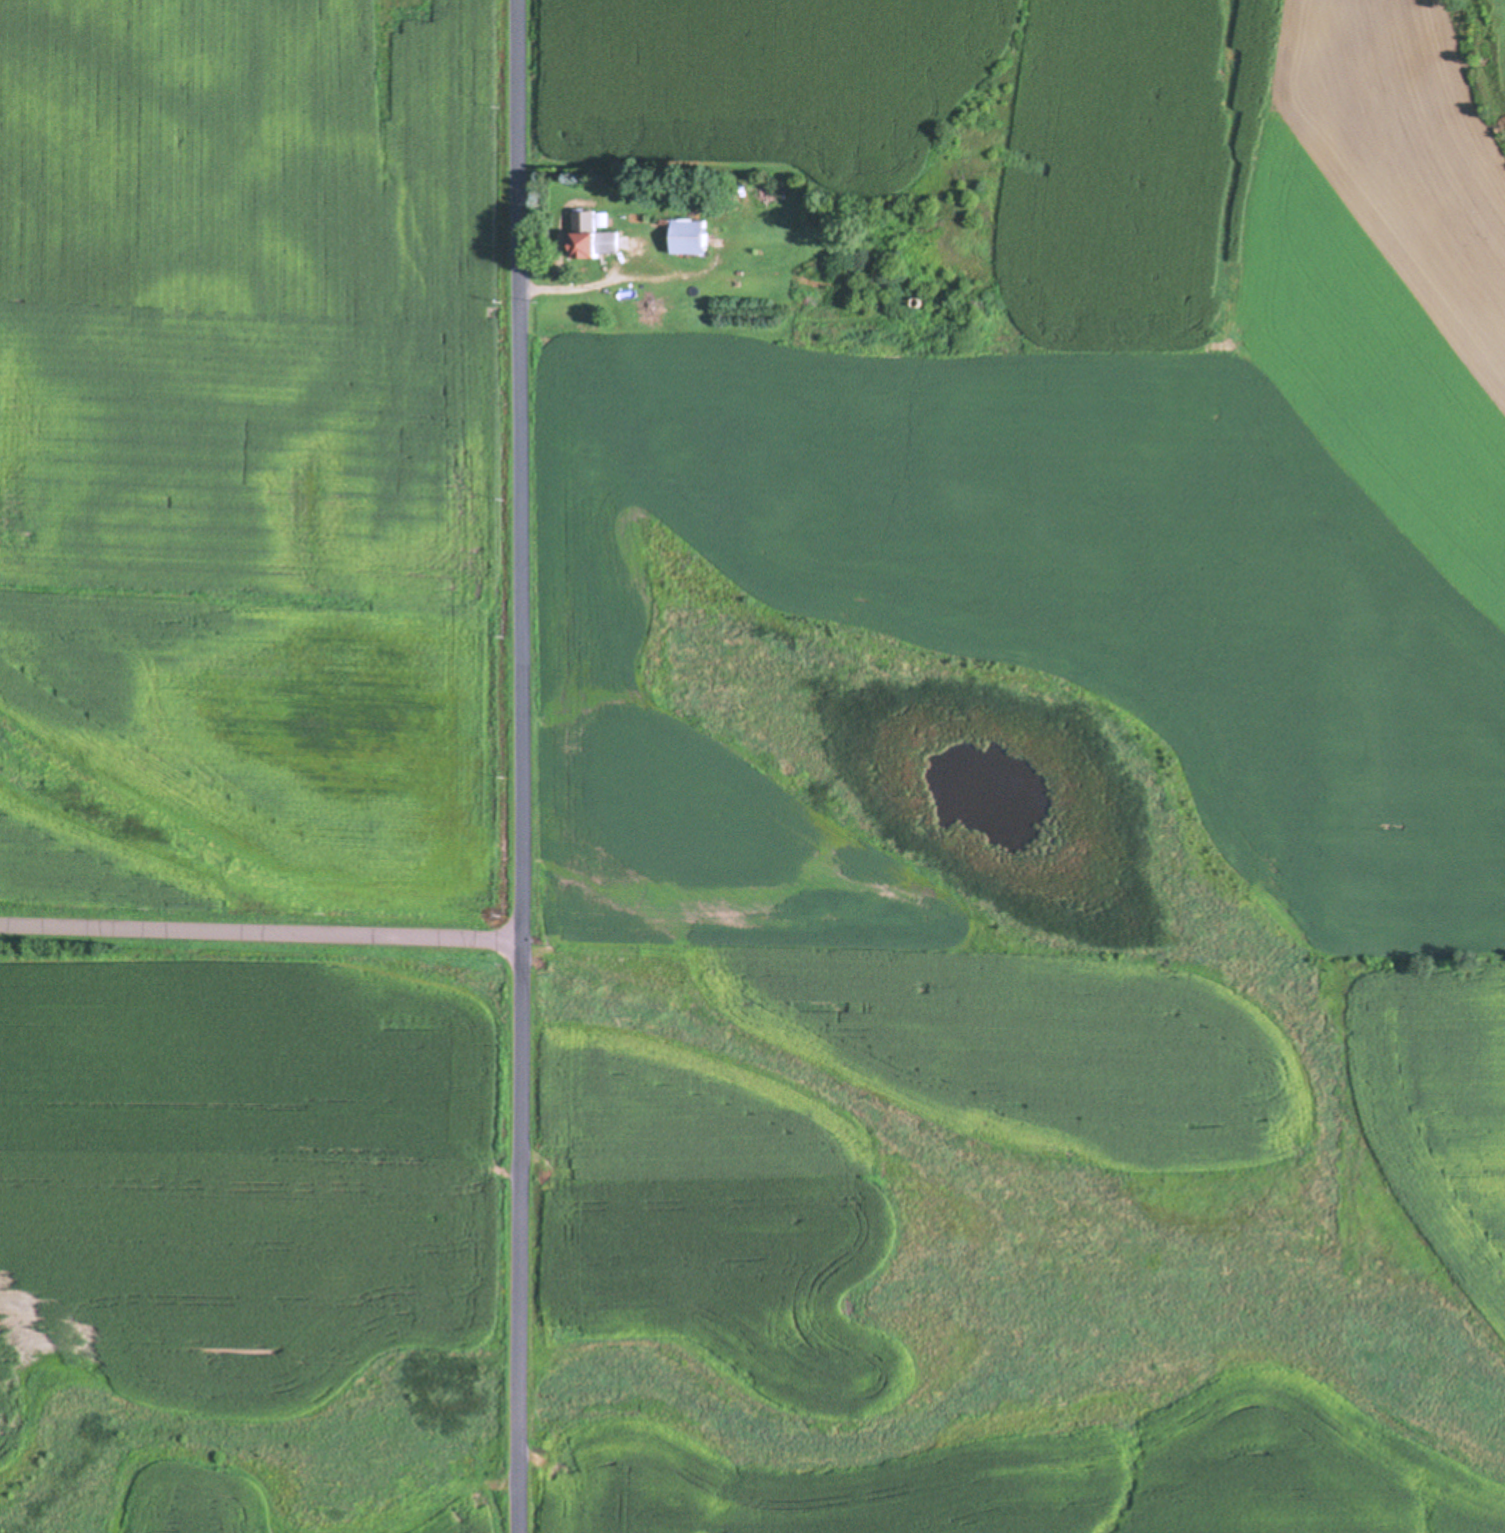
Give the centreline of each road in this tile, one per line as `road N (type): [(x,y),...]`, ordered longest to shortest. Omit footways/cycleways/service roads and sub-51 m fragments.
road 1 (residential): [(521,1532),(519,0)]
road 2 (residential): [(524,942),(0,923)]

